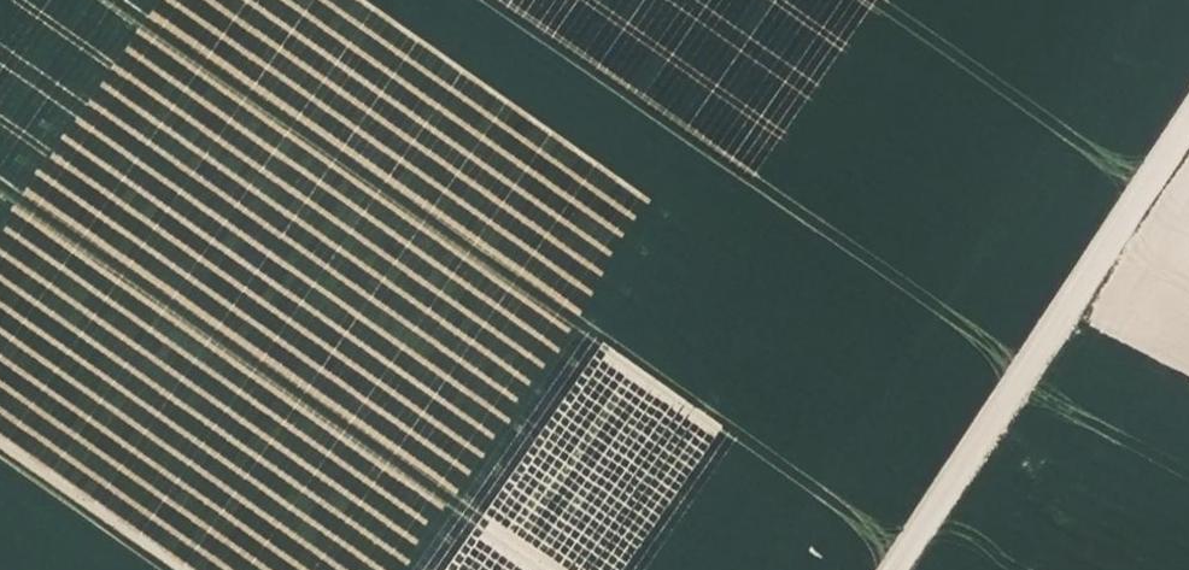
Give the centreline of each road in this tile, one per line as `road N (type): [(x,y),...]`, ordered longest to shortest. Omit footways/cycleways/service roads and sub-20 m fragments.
road 1 (track): [(894,569),(1188,115)]

